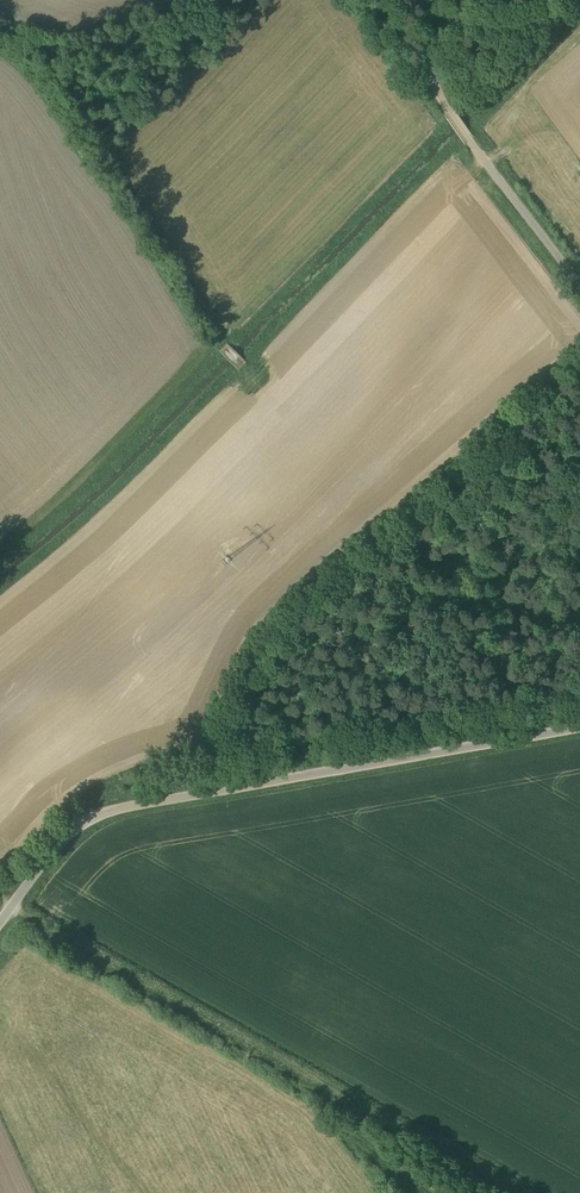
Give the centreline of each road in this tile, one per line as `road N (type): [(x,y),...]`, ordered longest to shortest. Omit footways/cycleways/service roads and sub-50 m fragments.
road 1 (unclassified): [(579,729),(106,812),(74,830),(0,924)]
road 2 (unclassified): [(419,0),(452,117),(579,284)]

